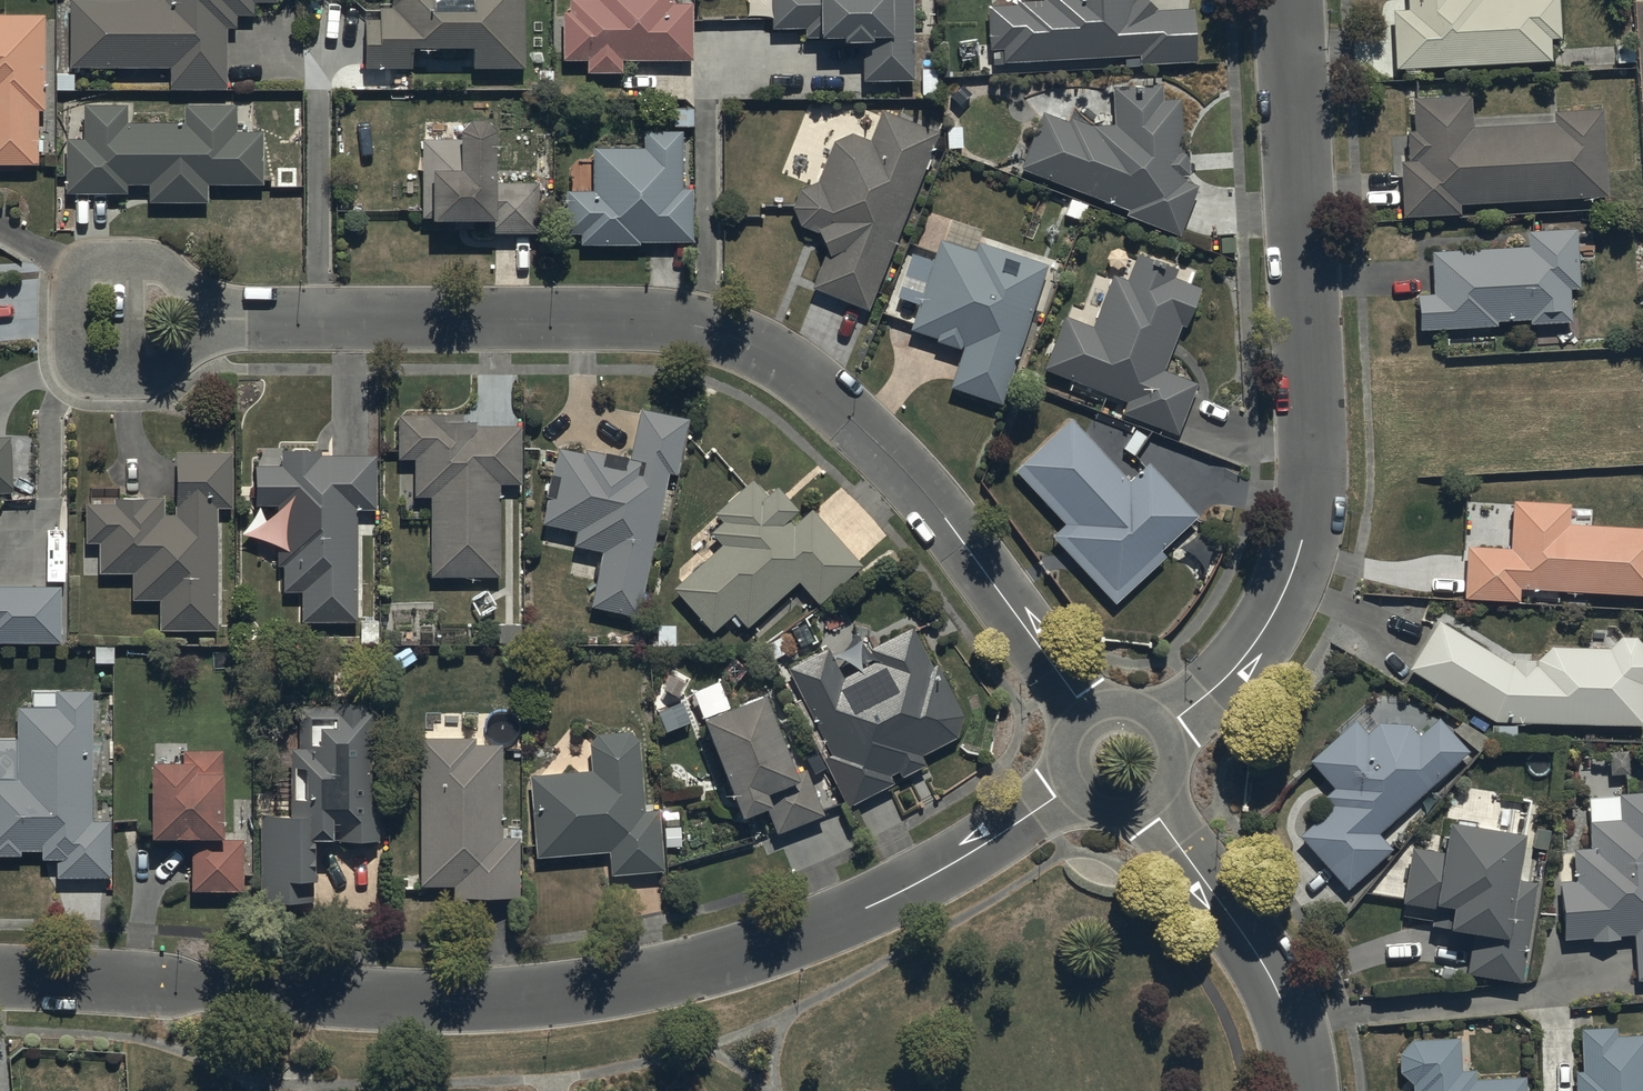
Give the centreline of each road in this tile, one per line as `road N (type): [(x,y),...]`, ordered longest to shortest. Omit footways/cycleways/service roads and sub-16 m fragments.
road 1 (residential): [(0,976),(449,1003),(618,989),(813,936),(1073,797)]
road 2 (residential): [(1086,711),(915,481),(821,389),(729,334),(620,318),(242,319)]
road 3 (residential): [(1165,728),(1241,662),(1295,575),(1313,517),(1319,460),(1295,0)]
road 4 (residential): [(242,319),(146,376),(86,374),(73,361),(70,306),(82,266),(125,259),(154,265),(185,286)]
road 5 (residential): [(1308,1090),(1301,1038),(1279,990),(1146,809)]

